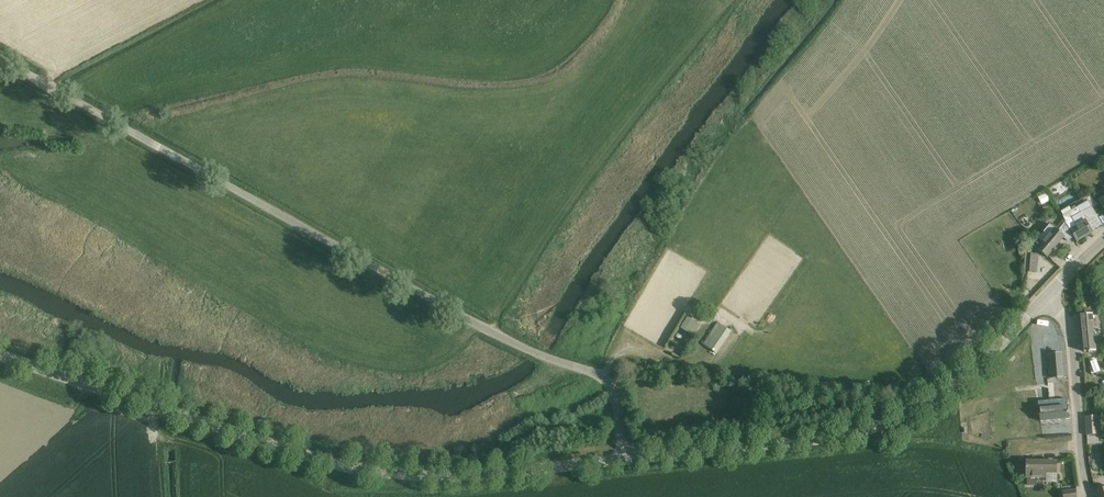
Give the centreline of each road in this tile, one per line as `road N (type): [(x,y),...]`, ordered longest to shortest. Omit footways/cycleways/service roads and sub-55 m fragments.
road 1 (unclassified): [(625,459),(614,392),(600,376),(512,343),(0,58)]
road 2 (unclassified): [(625,459),(398,474),(320,460),(0,355)]
road 3 (unclassified): [(625,459),(826,437),(883,422),(970,374),(1047,299)]
road 4 (unclassified): [(1089,496),(1072,333),(1047,299)]

